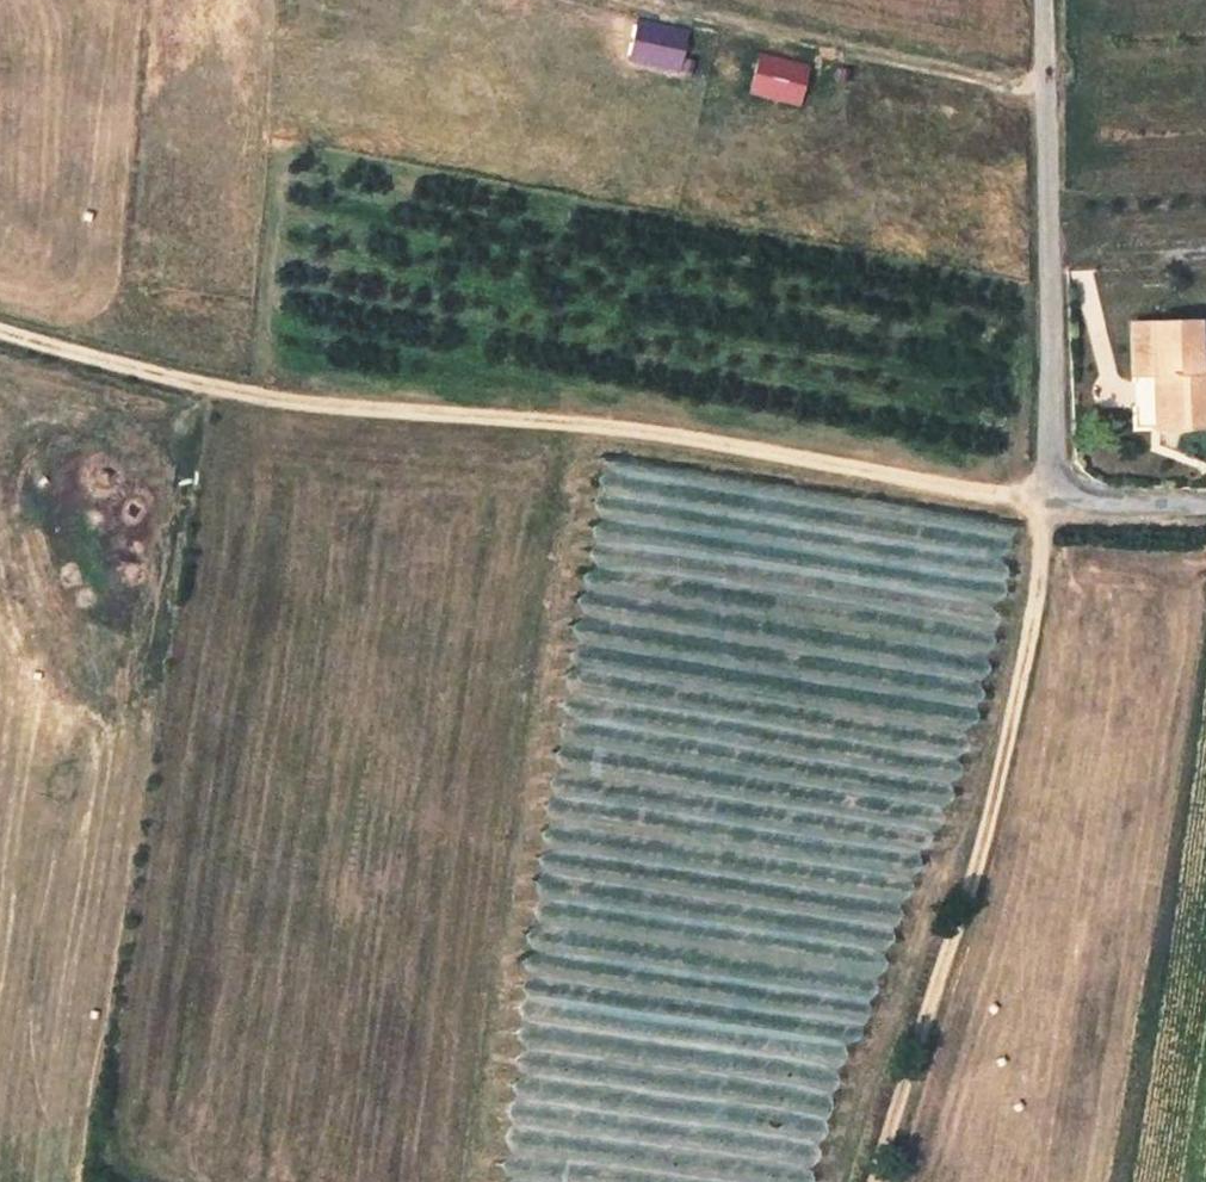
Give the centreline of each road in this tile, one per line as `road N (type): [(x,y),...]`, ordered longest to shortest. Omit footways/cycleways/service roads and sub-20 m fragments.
road 1 (track): [(1048,494),(573,427),(232,396),(0,332)]
road 2 (track): [(1048,494),(1028,648),(988,840),(922,1023),(880,1181)]
road 3 (unclassified): [(1049,0),(1048,494)]
road 4 (unclassified): [(1205,502),(1048,494)]

